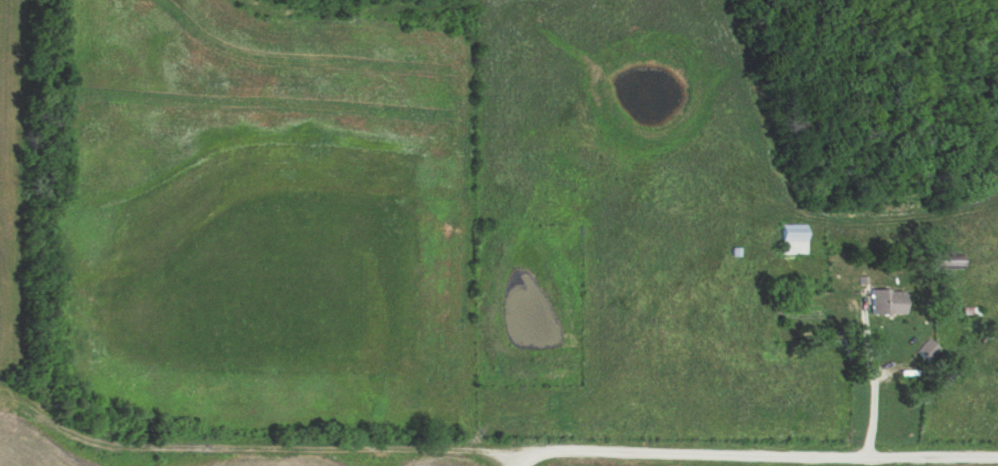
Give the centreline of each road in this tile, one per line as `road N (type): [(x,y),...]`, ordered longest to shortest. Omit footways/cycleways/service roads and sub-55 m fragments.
road 1 (residential): [(0,397),(40,409),(82,444),(132,454),(997,460)]

